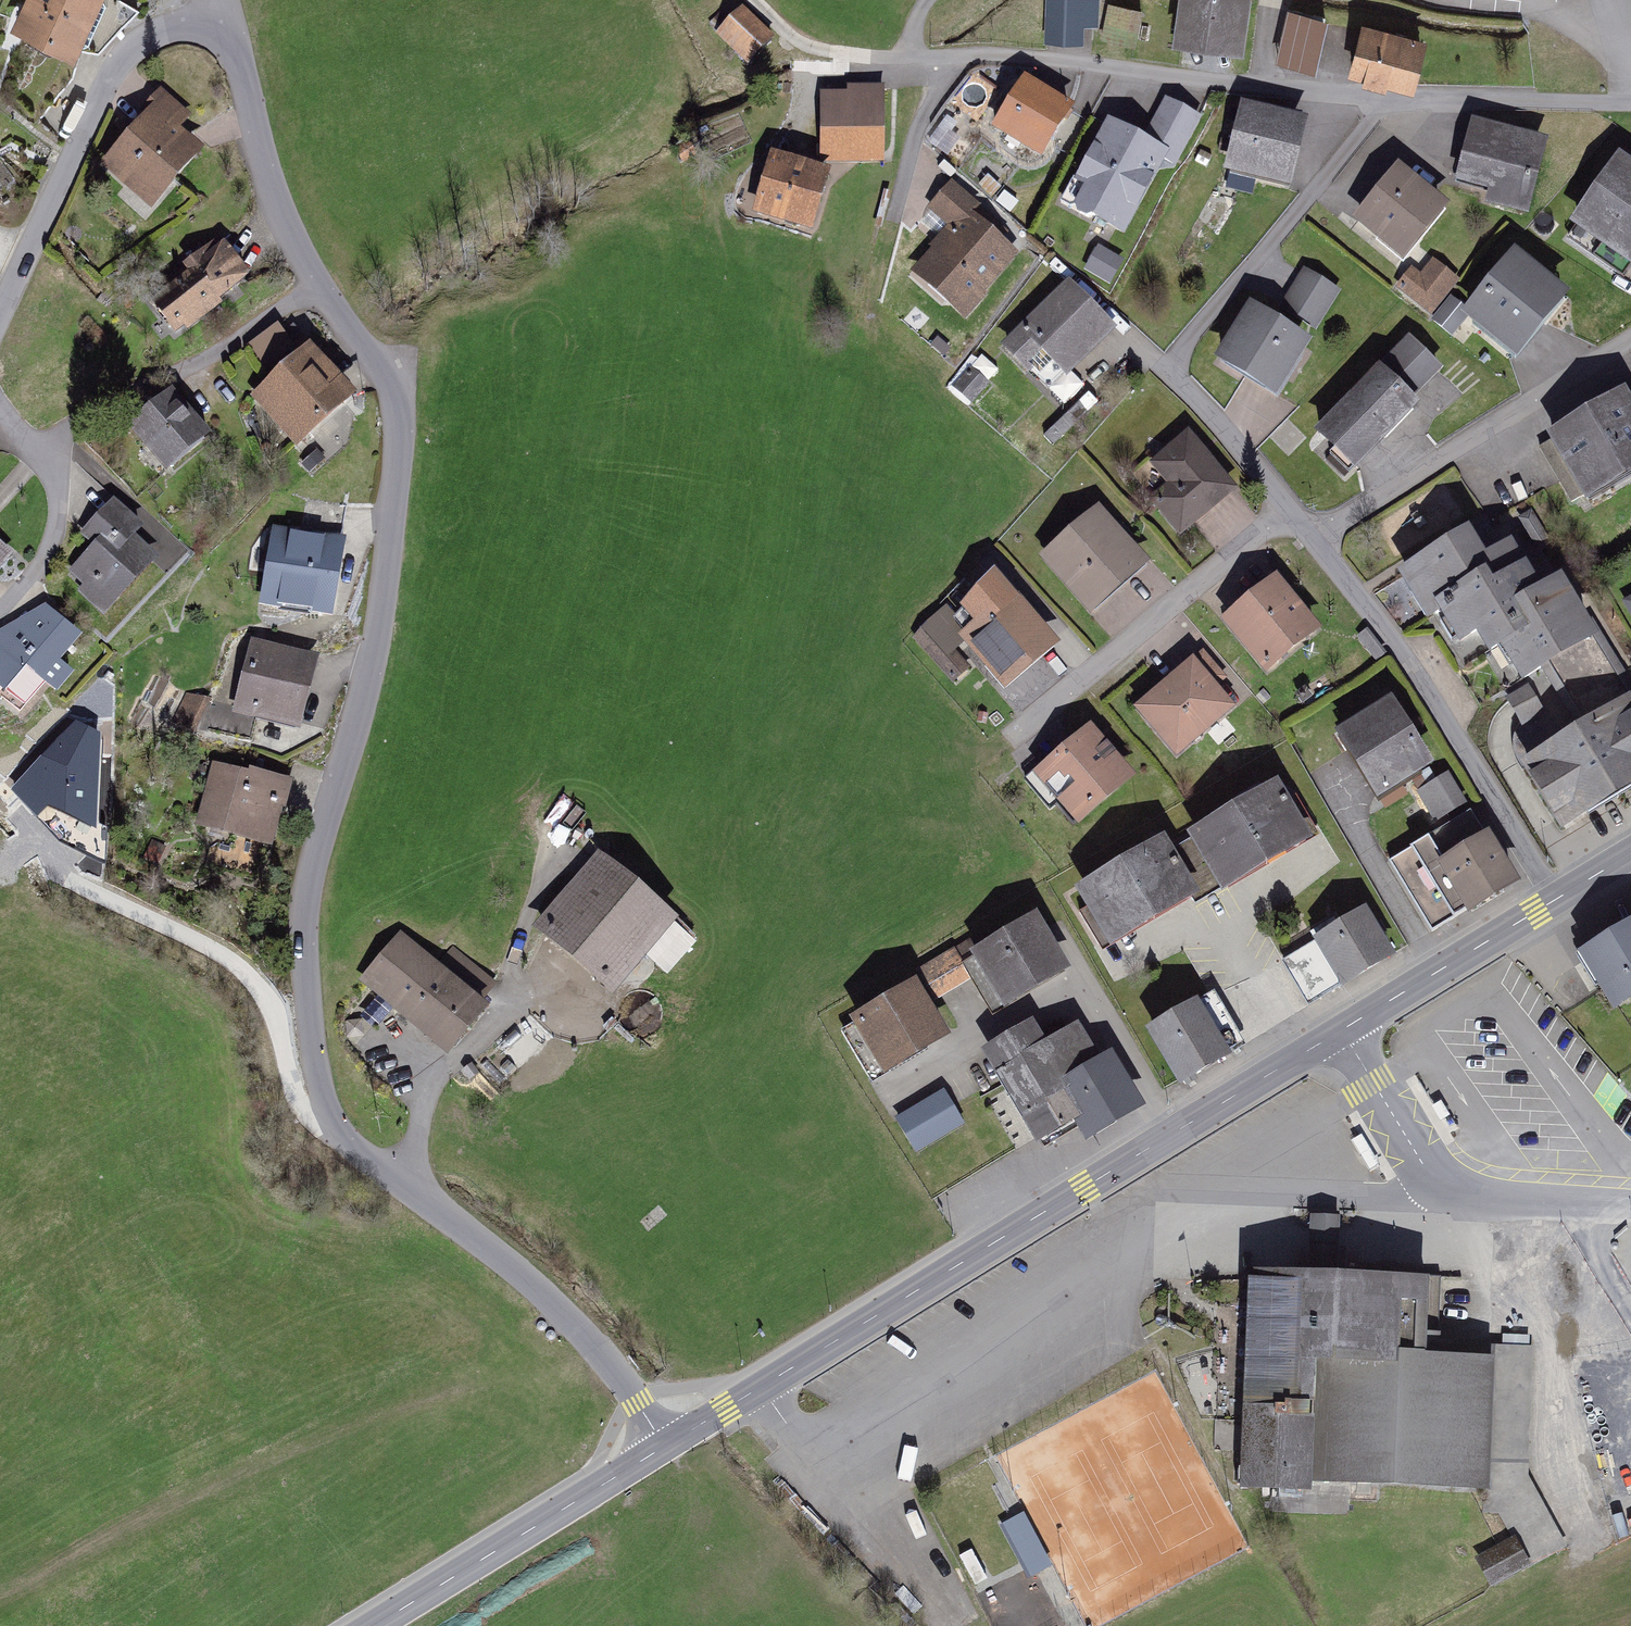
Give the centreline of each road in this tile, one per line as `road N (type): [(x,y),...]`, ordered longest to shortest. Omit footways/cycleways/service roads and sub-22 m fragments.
road 1 (residential): [(664,1447),(639,1402),(526,1277),(354,1147),(330,1114),(319,1079),(305,918),(379,627),(400,430),(390,382),(334,311),(287,227),(224,14)]
road 2 (secondary): [(664,1447),(1341,1031)]
road 3 (residential): [(1388,100),(1020,57),(860,55)]
road 4 (residential): [(1555,899),(1401,651),(1315,540)]
road 5 (residential): [(224,14),(148,39),(124,57),(0,318)]
road 6 (track): [(62,874),(239,965),(275,1014),(301,1099),(330,1114)]
road 7 (residential): [(1341,1031),(1426,1169),(1449,1190),(1487,1201),(1630,1208)]
road 8 (residential): [(1315,540),(1630,341)]
road 9 (residential): [(1167,368),(1388,100)]
road 10 (residential): [(1028,736),(1290,508)]
road 11 (secondary): [(373,1625),(664,1447)]
road 12 (secondary): [(1341,1031),(1555,899)]
road 13 (residential): [(1630,101),(1388,100)]
road 14 (residential): [(1290,508),(1167,368)]
road 15 (track): [(860,55),(805,45),(755,0)]

